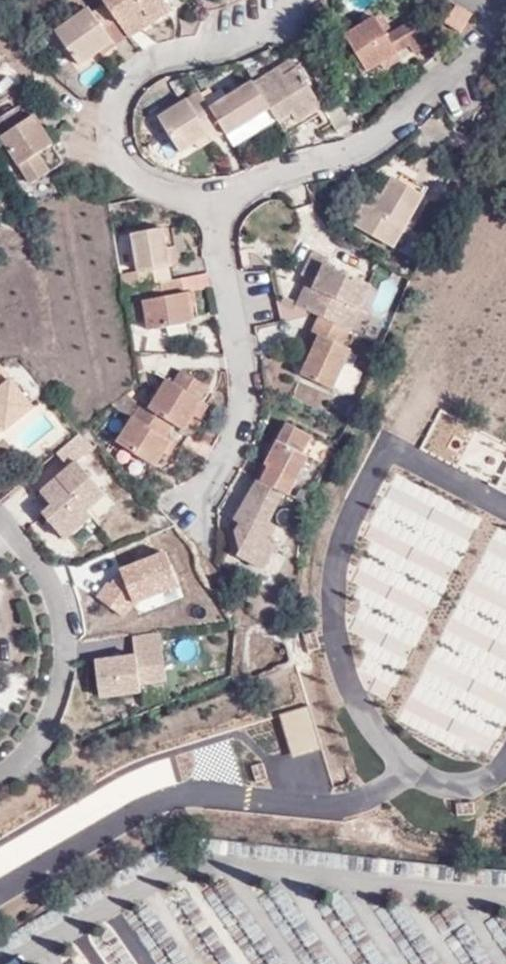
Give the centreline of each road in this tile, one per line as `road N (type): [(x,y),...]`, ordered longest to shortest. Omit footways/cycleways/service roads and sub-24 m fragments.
road 1 (residential): [(294,14),(257,38),(132,70),(118,104),(118,153),(150,189),(215,203)]
road 2 (residential): [(215,203),(367,143),(440,87),(498,7)]
road 3 (residential): [(188,514),(209,487),(244,394),(215,203)]
road 4 (residential): [(0,519),(70,626),(62,690),(35,752),(0,776)]

